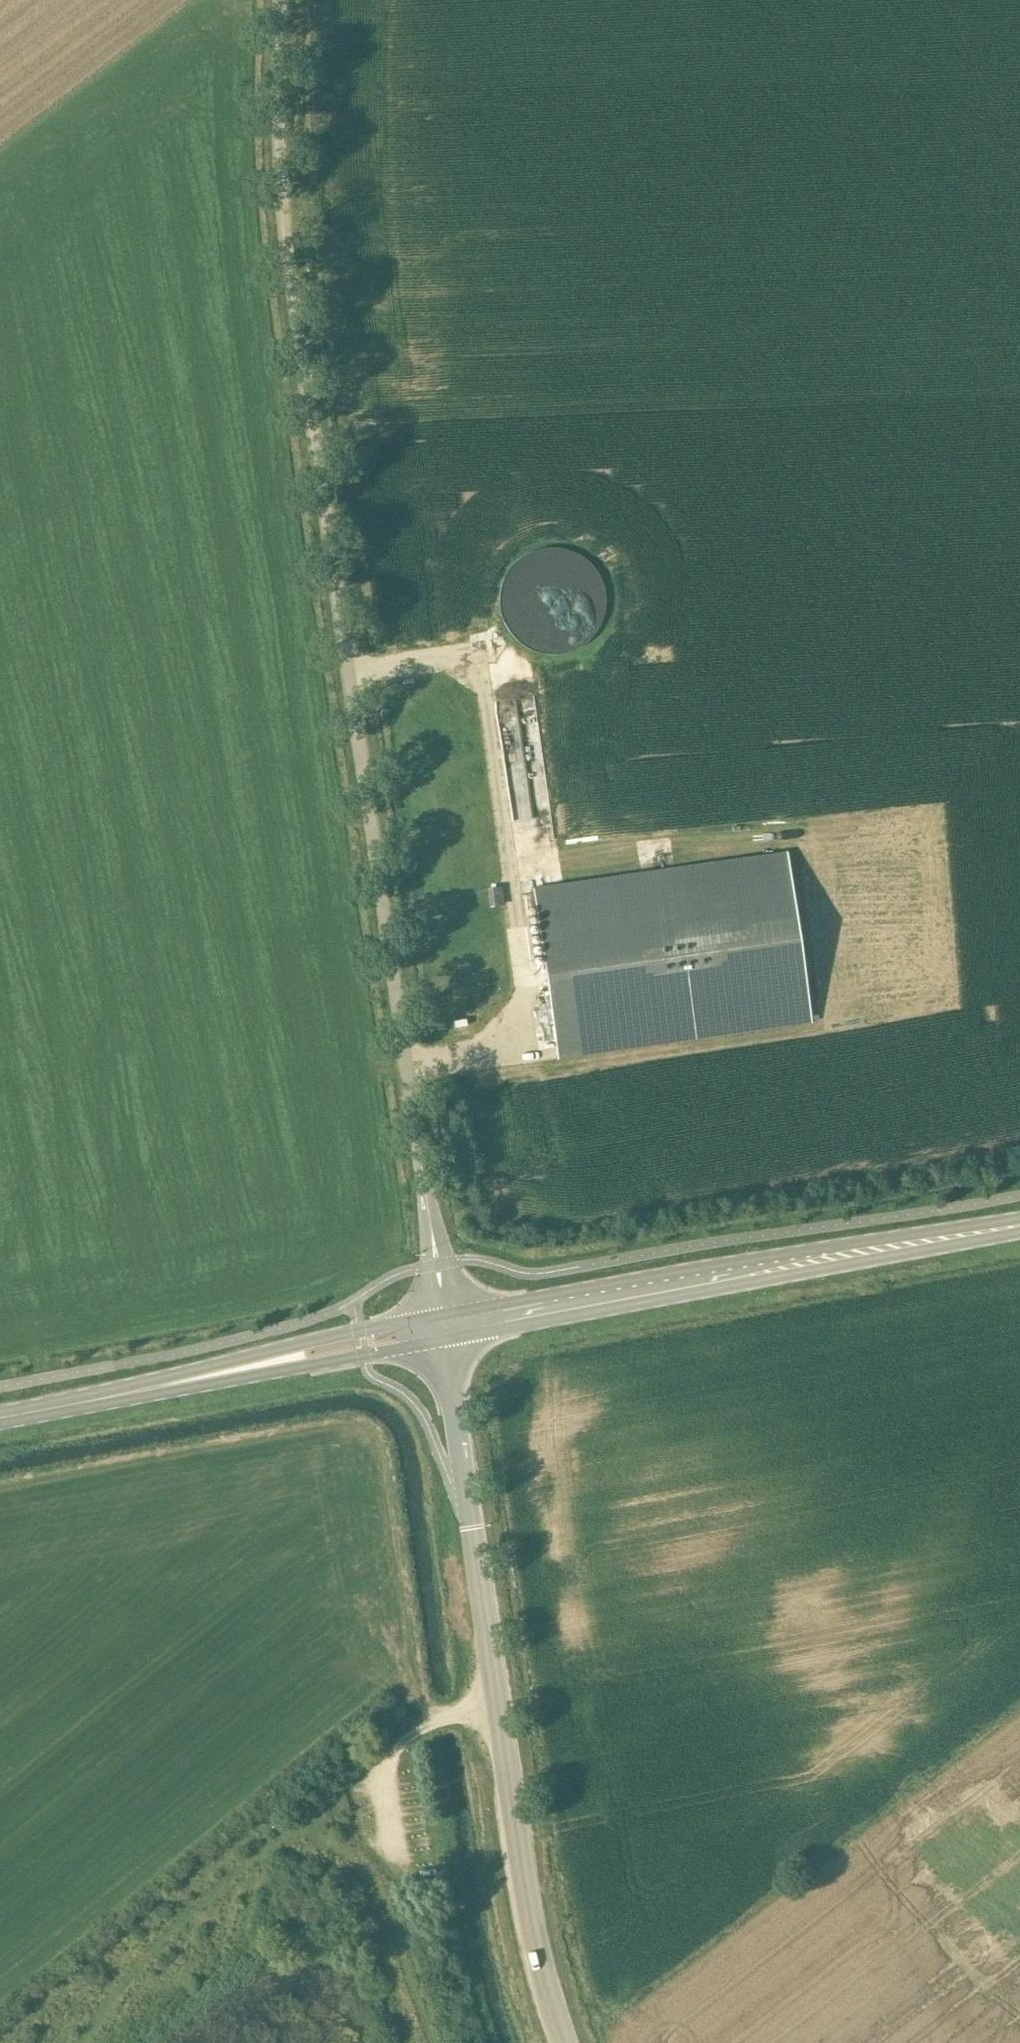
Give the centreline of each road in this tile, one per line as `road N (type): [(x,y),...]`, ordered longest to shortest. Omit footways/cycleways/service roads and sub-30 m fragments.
road 1 (unclassified): [(446,1329),(289,265),(280,0)]
road 2 (unclassified): [(566,2042),(521,1843),(446,1329)]
road 3 (secondary): [(446,1329),(1019,1224)]
road 4 (secondary): [(0,1415),(446,1329)]

